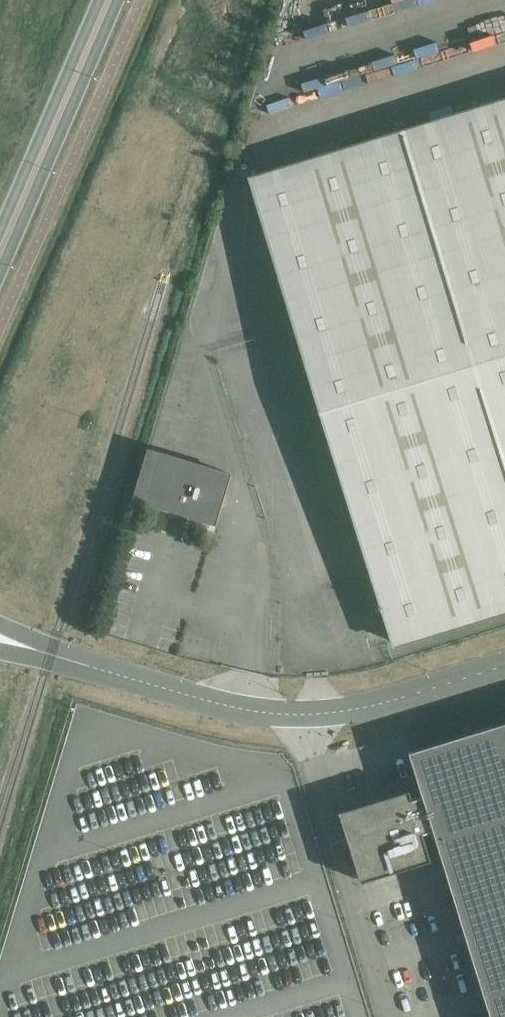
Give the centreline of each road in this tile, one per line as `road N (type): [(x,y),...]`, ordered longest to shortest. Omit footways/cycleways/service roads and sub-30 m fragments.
road 1 (tertiary): [(0,252),(109,0)]

